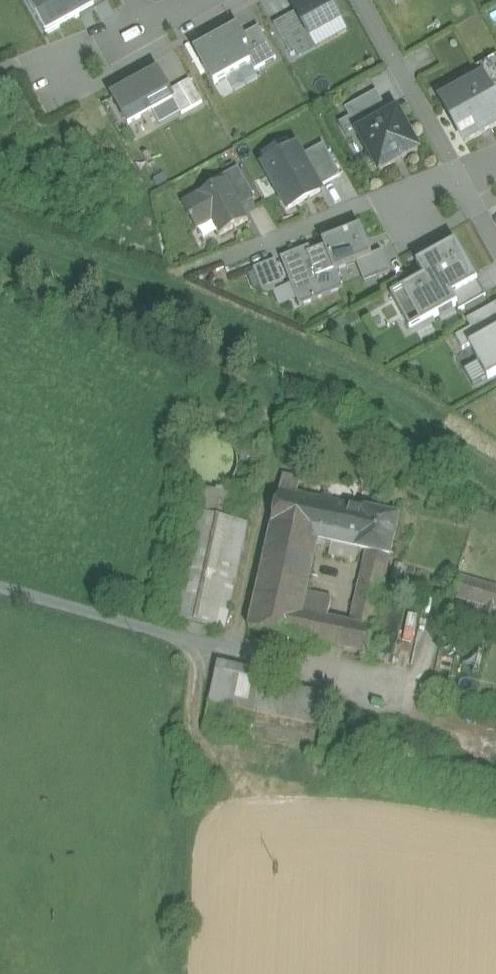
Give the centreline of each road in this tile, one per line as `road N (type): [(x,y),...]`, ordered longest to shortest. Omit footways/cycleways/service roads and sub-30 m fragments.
road 1 (track): [(0,590),(388,680)]
road 2 (residential): [(182,274),(353,209),(411,210),(466,191)]
road 3 (track): [(193,636),(202,667),(197,736),(326,768)]
road 4 (residential): [(466,191),(359,0)]
road 5 (residential): [(45,83),(154,31)]

